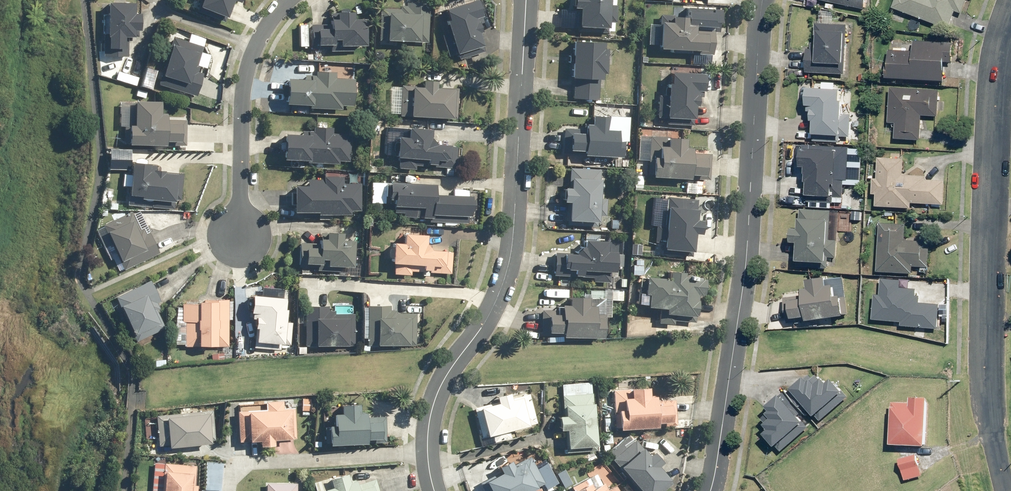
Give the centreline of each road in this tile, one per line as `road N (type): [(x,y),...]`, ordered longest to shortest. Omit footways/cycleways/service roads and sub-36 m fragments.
road 1 (residential): [(526,0),(511,259),(499,297),(436,400),(428,460),(434,490)]
road 2 (residential): [(713,490),(745,264),(762,0)]
road 3 (unclassified): [(1009,490),(994,430),(990,365),(996,123),(1010,22)]
road 4 (residential): [(240,240),(248,69),(291,0)]

